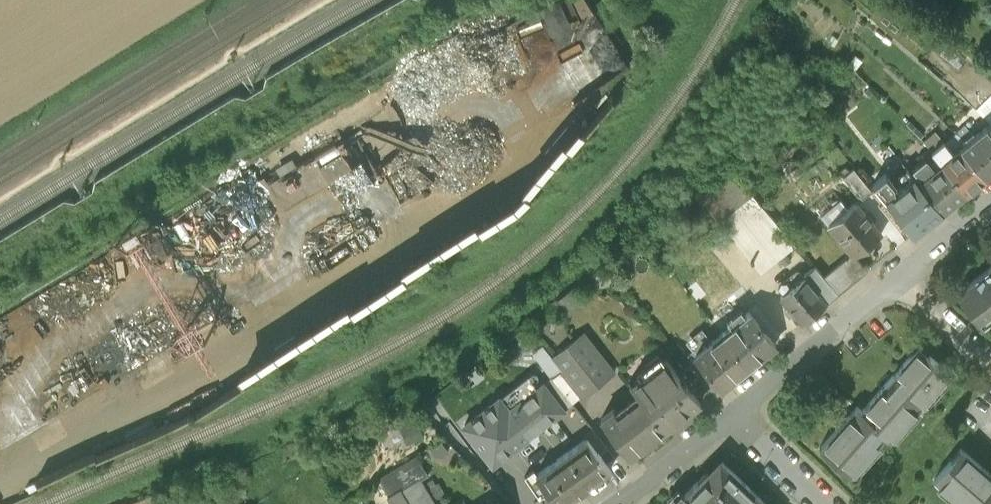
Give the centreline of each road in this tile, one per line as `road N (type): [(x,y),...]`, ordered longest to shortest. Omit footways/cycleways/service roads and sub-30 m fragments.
road 1 (residential): [(733,416),(896,281)]
road 2 (residential): [(619,503),(733,416)]
road 3 (residential): [(733,416),(824,503)]
road 4 (residential): [(896,281),(990,363)]

